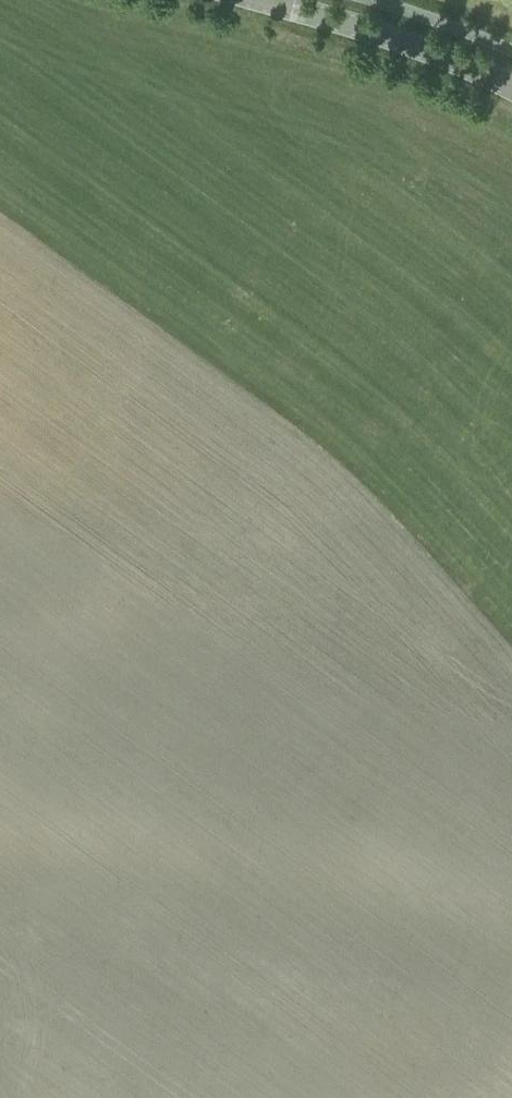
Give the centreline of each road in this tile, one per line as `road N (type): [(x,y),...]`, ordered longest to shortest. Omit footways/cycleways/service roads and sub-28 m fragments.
road 1 (secondary): [(281,0),(389,30),(511,81)]

